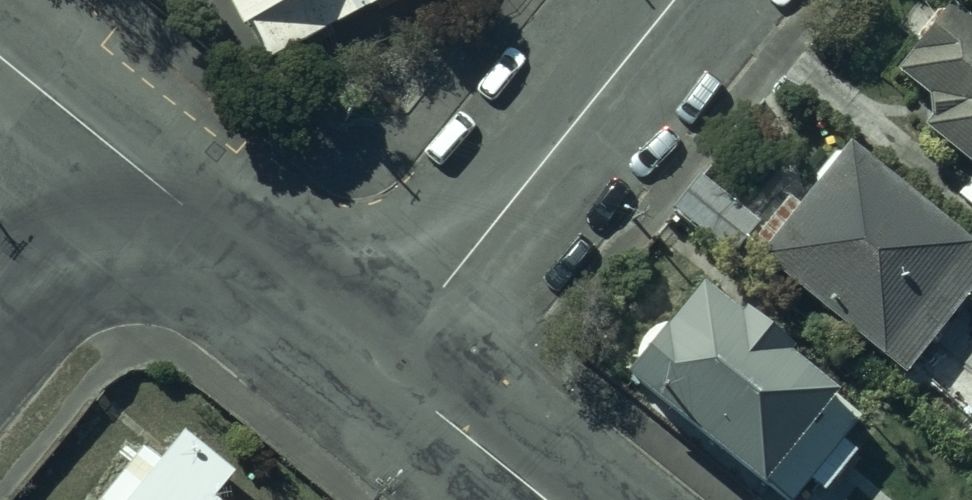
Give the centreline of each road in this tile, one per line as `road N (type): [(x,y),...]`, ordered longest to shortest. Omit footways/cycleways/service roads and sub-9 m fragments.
road 1 (residential): [(379,366),(674,0)]
road 2 (residential): [(108,148),(379,366)]
road 3 (residential): [(379,366),(545,499)]
road 4 (residential): [(108,148),(0,282)]
road 5 (residential): [(0,61),(108,148)]

